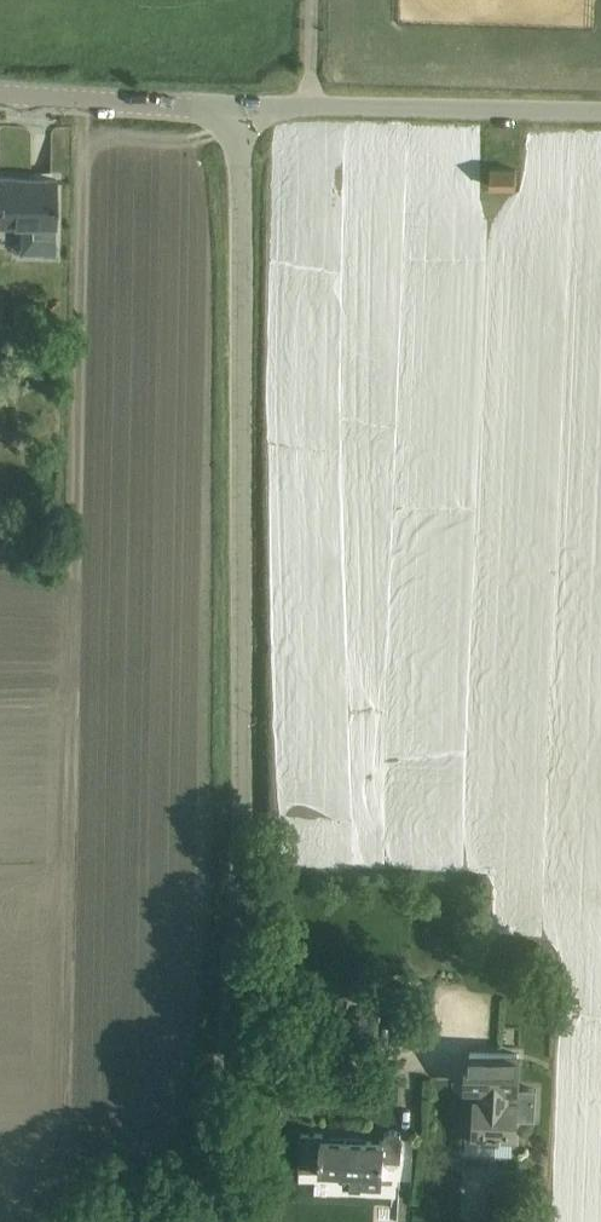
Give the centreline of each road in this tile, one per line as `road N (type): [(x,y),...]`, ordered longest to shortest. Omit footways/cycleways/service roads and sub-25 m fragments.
road 1 (unclassified): [(215,1221),(234,1029),(240,113)]
road 2 (unclassified): [(240,113),(600,121)]
road 3 (unclassified): [(0,97),(240,113)]

